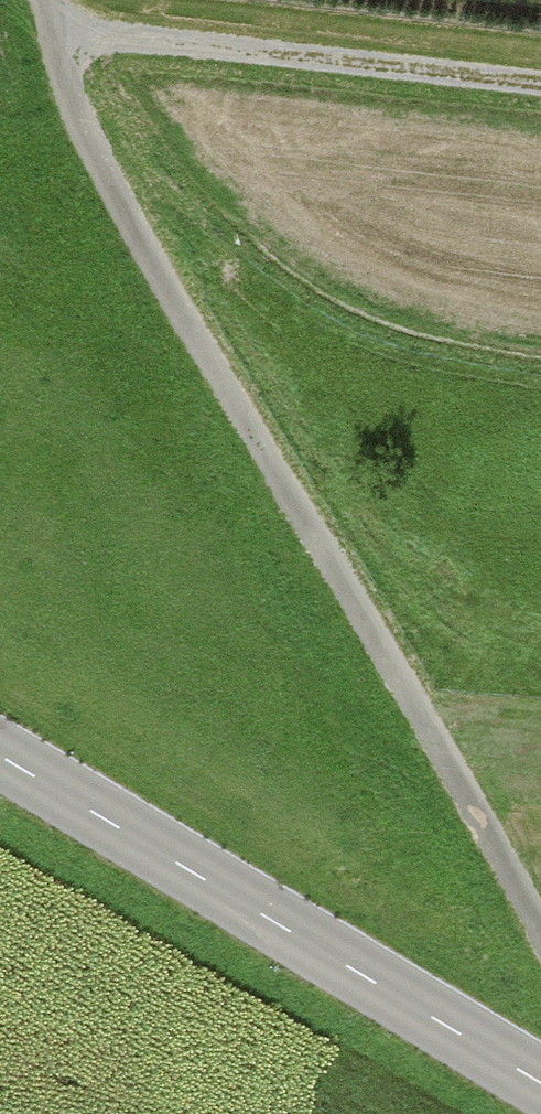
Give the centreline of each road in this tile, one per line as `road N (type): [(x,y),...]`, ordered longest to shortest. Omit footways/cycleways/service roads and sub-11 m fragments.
road 1 (track): [(51,25),(76,117),(116,198),(540,935)]
road 2 (tertiary): [(0,755),(540,1082)]
road 3 (track): [(46,0),(51,25),(540,87)]

